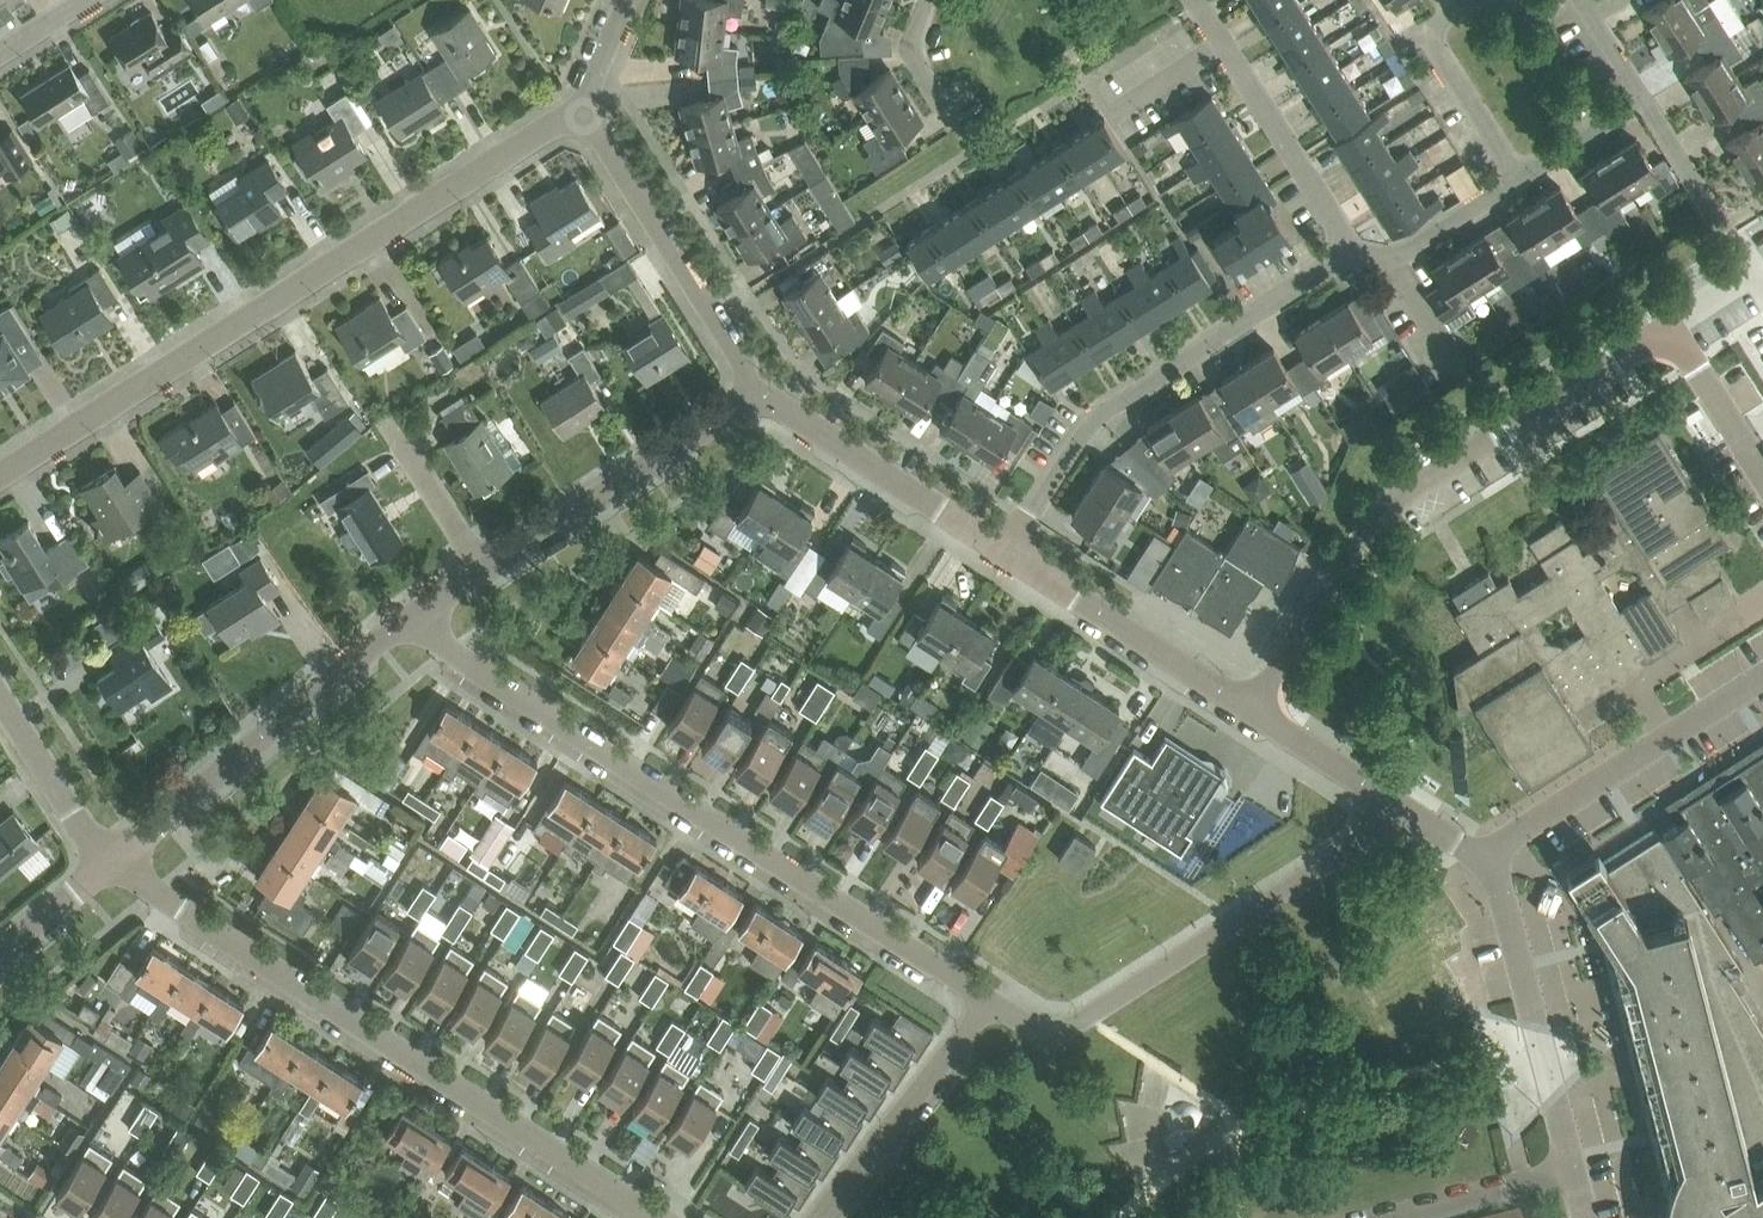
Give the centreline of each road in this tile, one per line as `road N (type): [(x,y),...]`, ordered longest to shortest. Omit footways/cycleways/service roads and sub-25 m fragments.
road 1 (residential): [(1247,704),(1371,515),(1661,329),(1762,480)]
road 2 (residential): [(987,1004),(409,624)]
road 3 (residential): [(0,479),(579,114)]
road 4 (residential): [(647,1217),(106,869)]
road 5 (residential): [(1000,551),(1068,444),(1123,390),(1355,261)]
road 6 (residential): [(1029,1018),(1068,1020),(1395,808)]
road 7 (residential): [(409,624),(762,394)]
road 8 (residential): [(106,869),(409,624)]
road 9 (residential): [(906,209),(1205,23)]
road 10 (tertiary): [(1480,860),(1762,678)]
road 11 (tertiary): [(1577,1172),(1497,884),(1480,860)]
road 12 (residential): [(1247,704),(1000,551)]
road 13 (residential): [(1000,551),(762,394)]
road 14 (residential): [(1355,261),(1205,23)]
road 15 (residential): [(987,1004),(815,1217)]
road 16 (residential): [(1516,181),(1632,110),(1564,0)]
road 17 (residential): [(579,114),(707,317)]
road 18 (residential): [(106,869),(0,709)]
road 19 (residential): [(1391,1217),(1577,1172)]
road 20 (residential): [(1418,17),(1516,181)]
road 21 (residential): [(1395,808),(1247,704)]
road 22 (residential): [(1382,262),(1516,181)]
road 23 (residential): [(0,958),(106,869)]
road 24 (residential): [(579,114),(627,0)]

